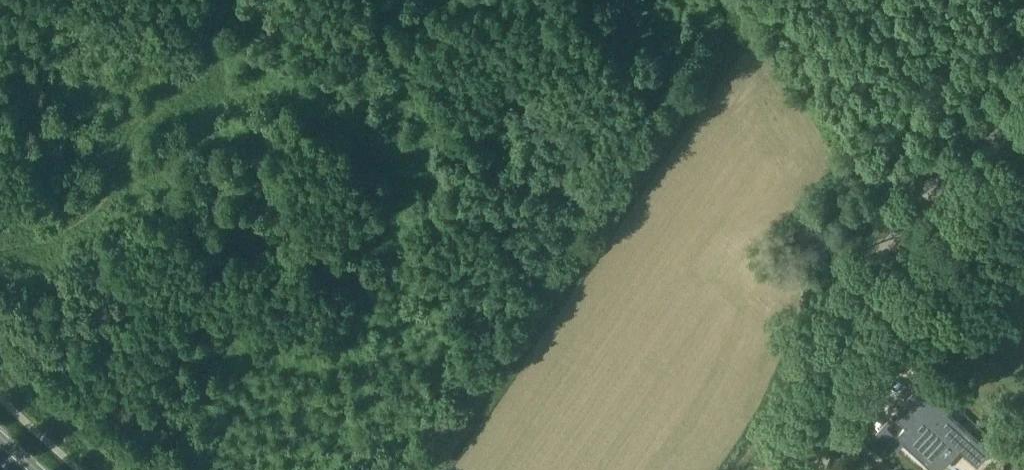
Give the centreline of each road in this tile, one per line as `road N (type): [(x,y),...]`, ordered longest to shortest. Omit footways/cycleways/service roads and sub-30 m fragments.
road 1 (unclassified): [(870,282),(911,211),(1023,91)]
road 2 (residential): [(805,469),(870,282)]

